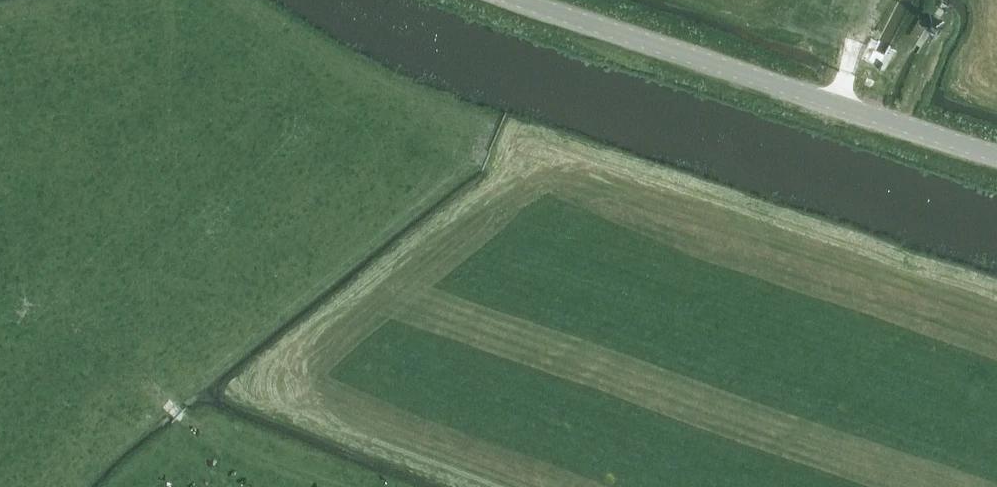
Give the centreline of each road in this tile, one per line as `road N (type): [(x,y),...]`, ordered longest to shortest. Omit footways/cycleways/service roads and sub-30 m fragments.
road 1 (tertiary): [(996,155),(521,0)]

